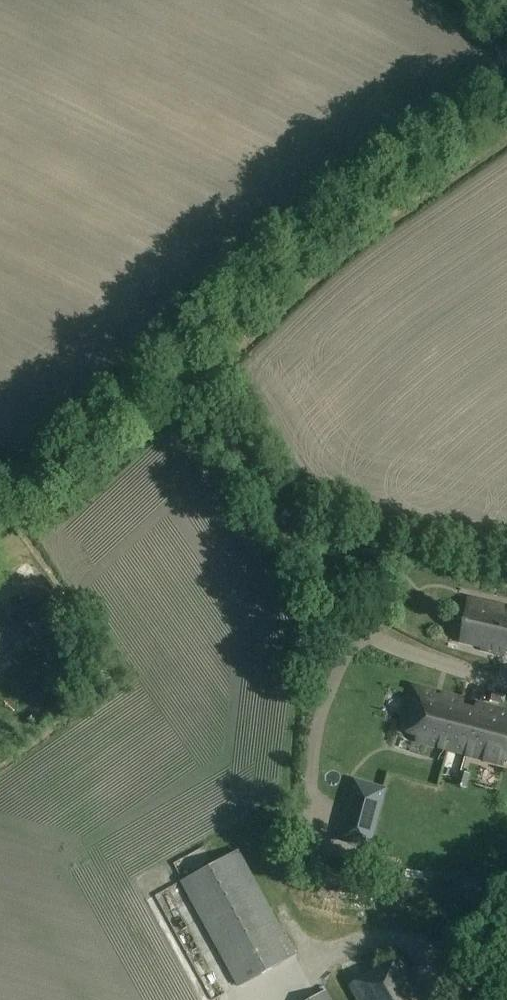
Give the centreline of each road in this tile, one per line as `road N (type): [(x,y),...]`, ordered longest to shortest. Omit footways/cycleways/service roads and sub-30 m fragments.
road 1 (unclassified): [(506,684),(394,646),(347,612),(182,355)]
road 2 (unclassified): [(182,355),(287,258),(506,100)]
road 3 (unclassified): [(0,522),(182,355)]

